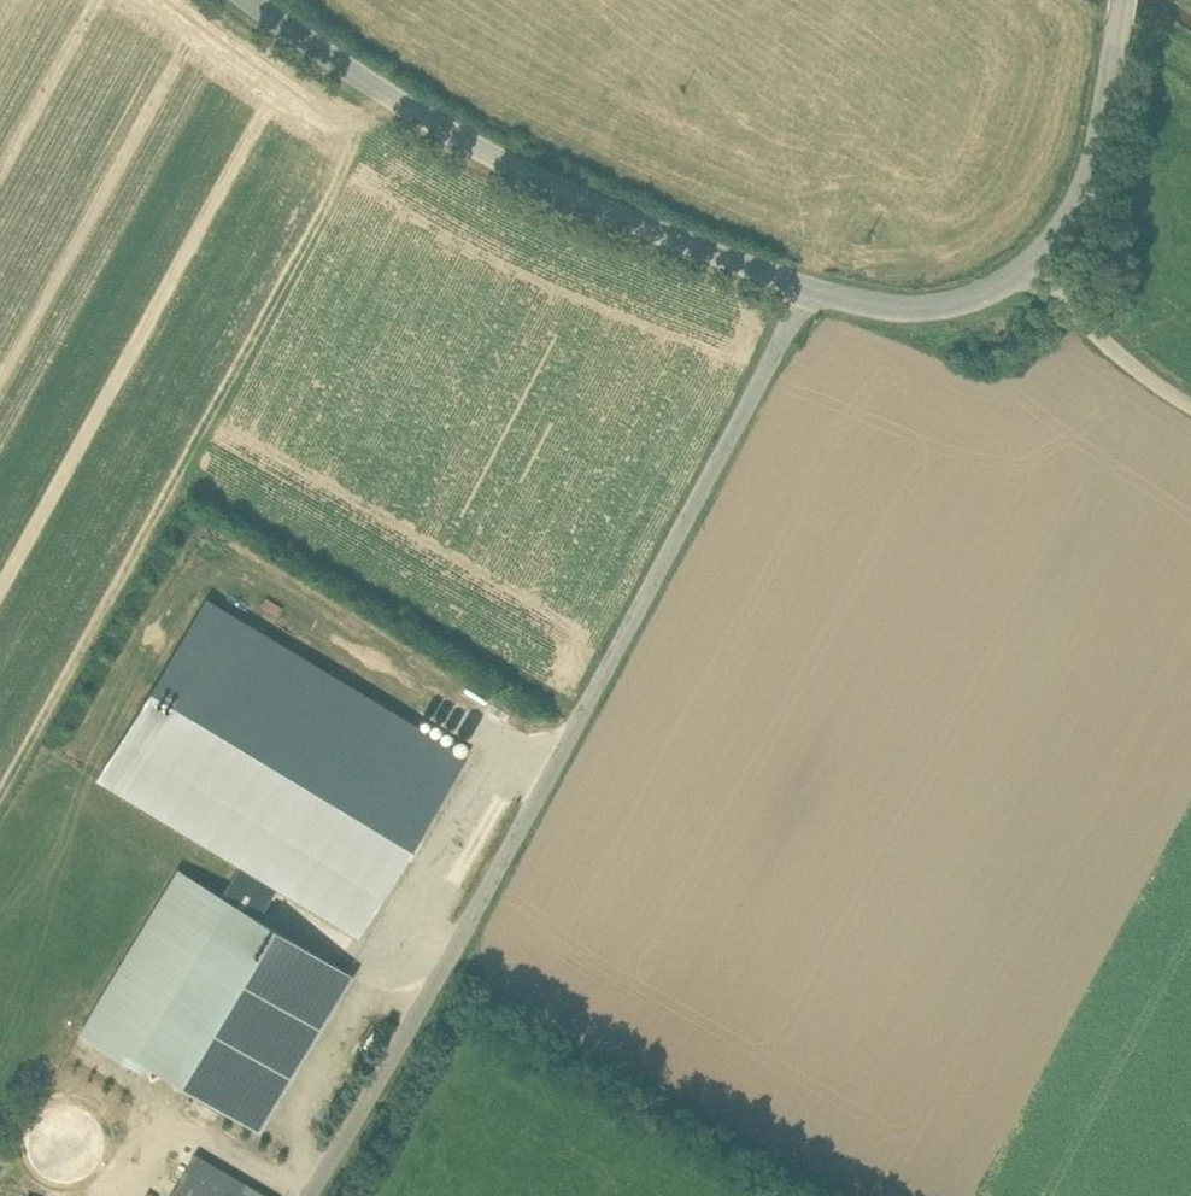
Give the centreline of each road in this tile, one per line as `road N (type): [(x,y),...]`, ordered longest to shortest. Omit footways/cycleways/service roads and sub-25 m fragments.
road 1 (tertiary): [(1126,0),(1094,171),(1065,224),(1019,268),(967,296),(903,309),(808,288),(512,165),(396,100),(250,0)]
road 2 (track): [(808,288),(306,1195)]
road 3 (track): [(1019,268),(1061,310),(1190,407)]
road 4 (track): [(141,1195),(169,1144),(189,1134),(307,1194)]

